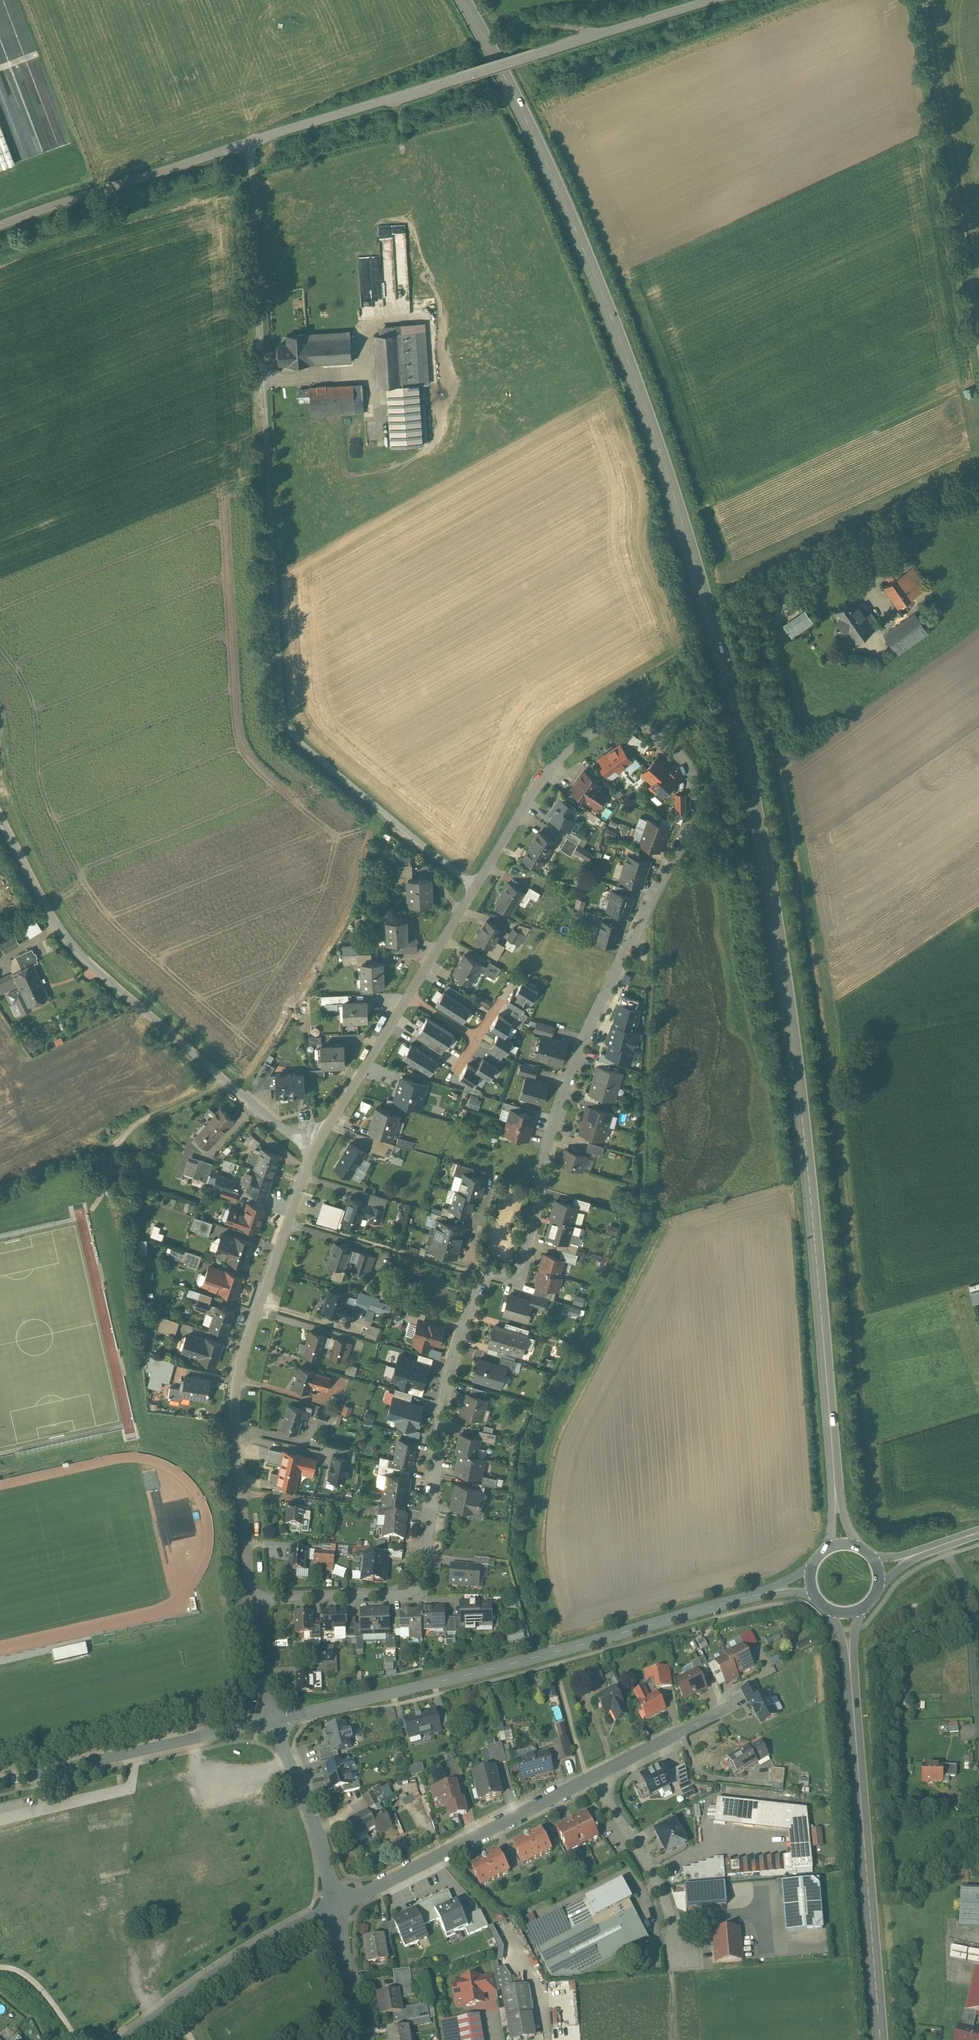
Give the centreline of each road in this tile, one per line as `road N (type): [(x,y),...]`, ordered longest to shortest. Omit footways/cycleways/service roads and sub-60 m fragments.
road 1 (primary): [(463,0),(589,262),(684,526),(727,680),(785,978),(840,1544)]
road 2 (residential): [(253,1598),(399,1595),(414,1587),(464,1324),(487,1270),(508,1276),(521,1268),(563,1101),(621,958),(694,819),(693,778),(679,754),(623,717),(557,763),(472,888)]
road 3 (unclassified): [(251,144),(278,719),(293,741),(382,812)]
road 4 (tertiary): [(810,1582),(271,1718)]
road 5 (unclassified): [(706,0),(251,144)]
road 6 (residential): [(316,1149),(237,1373),(253,1598)]
road 7 (primary): [(846,1612),(880,2039)]
road 8 (unclassified): [(0,815),(55,923),(217,1077)]
road 9 (unclassified): [(922,1),(978,336)]
road 10 (residential): [(587,1778),(335,1905)]
road 11 (tertiary): [(271,1718),(0,1783)]
road 12 (unclassified): [(251,144),(0,233)]
road 13 (residential): [(335,1905),(169,2007),(131,2039)]
road 14 (residential): [(587,1778),(653,1873),(681,1954)]
road 15 (tertiary): [(271,1718),(335,1905)]
road 16 (residential): [(409,994),(316,1149)]
road 17 (residential): [(726,1705),(587,1778)]
road 18 (tertiary): [(335,1905),(358,2039)]
road 19 (residential): [(472,888),(409,994)]
road 20 (residential): [(217,1077),(316,1149)]
road 21 (residential): [(253,1598),(271,1718)]

